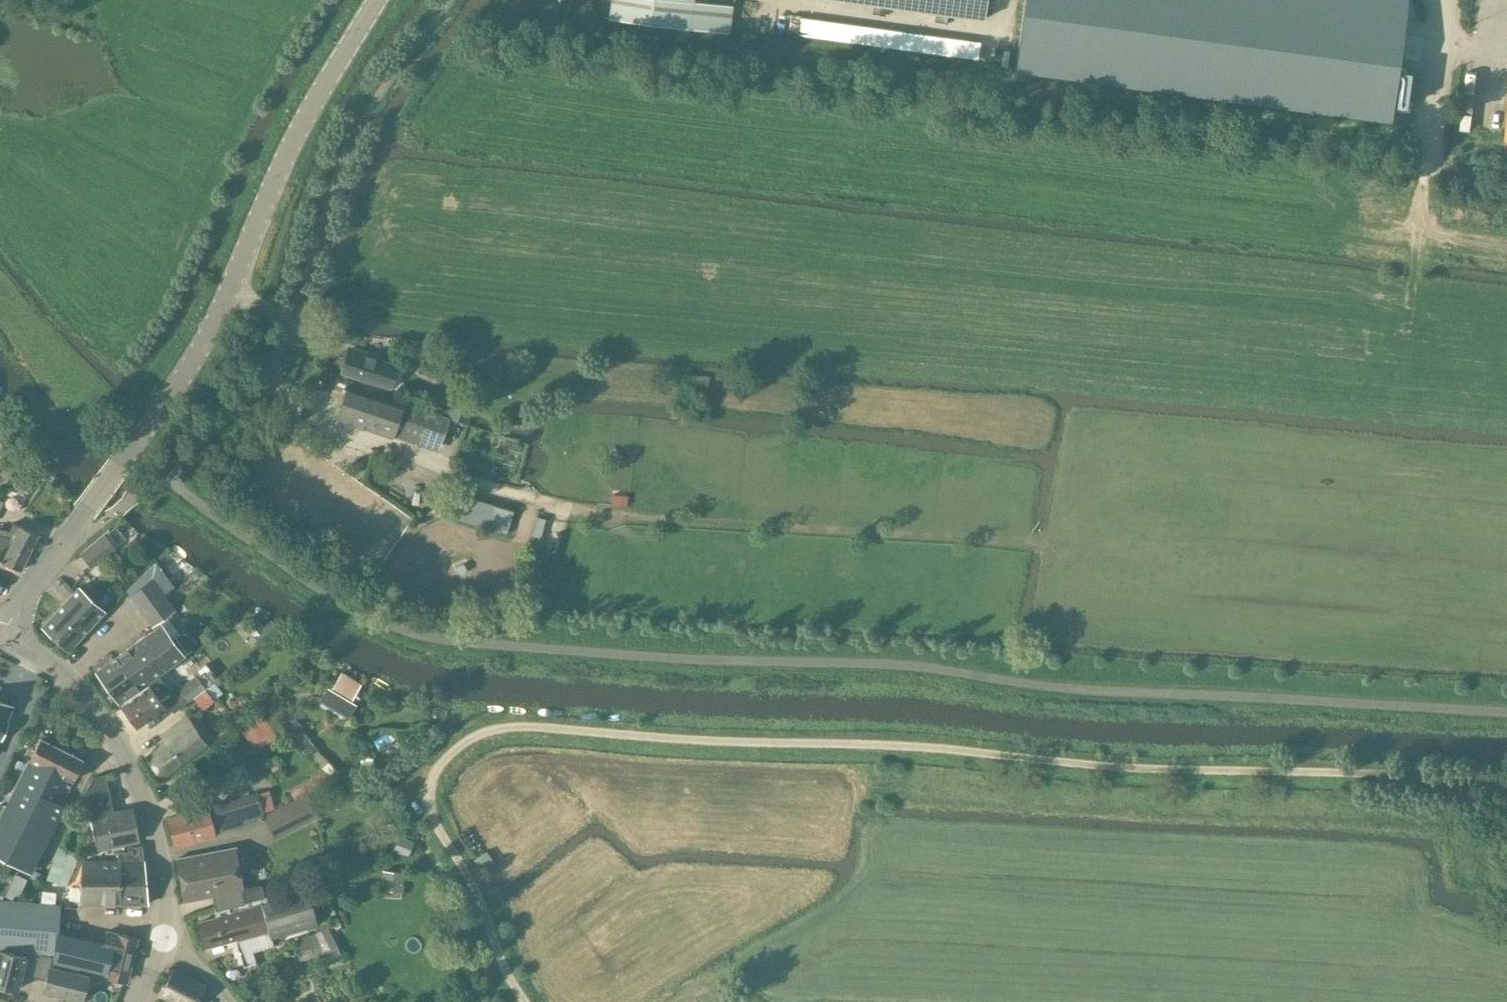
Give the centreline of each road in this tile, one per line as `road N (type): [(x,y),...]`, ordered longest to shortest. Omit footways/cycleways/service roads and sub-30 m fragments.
road 1 (residential): [(1477,781),(499,730),(445,757),(428,786),(429,809),(487,910),(525,1001)]
road 2 (tertiary): [(5,633),(185,372),(232,274)]
road 3 (tertiary): [(165,939),(167,881),(146,798),(88,698),(5,633)]
road 4 (unclassified): [(232,274),(302,300),(282,356),(244,402),(151,479)]
road 5 (tertiary): [(232,274),(306,100),(371,0)]
road 6 (unclassified): [(1421,236),(1451,0)]

